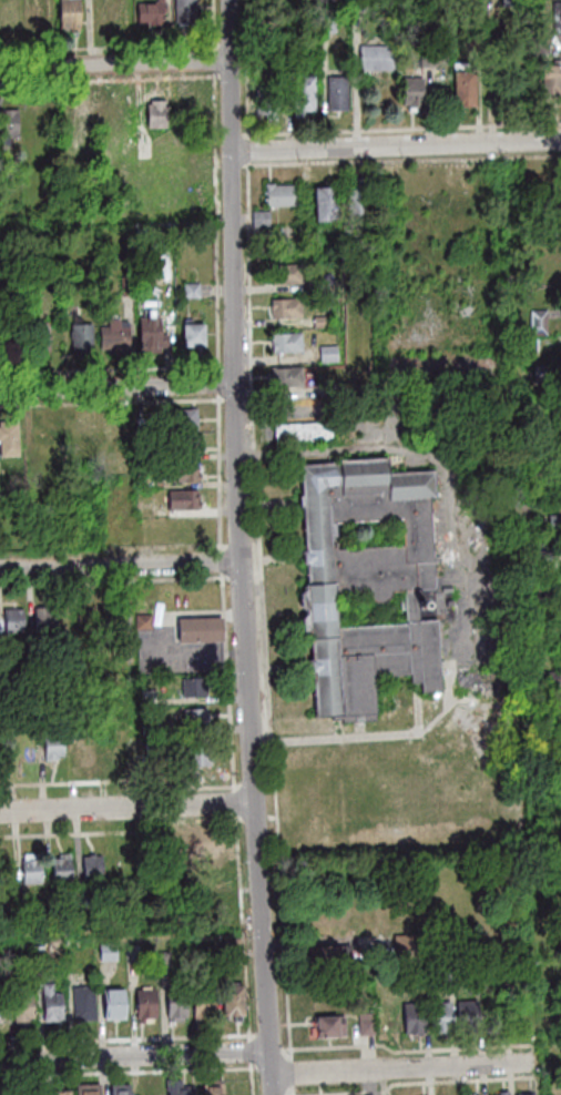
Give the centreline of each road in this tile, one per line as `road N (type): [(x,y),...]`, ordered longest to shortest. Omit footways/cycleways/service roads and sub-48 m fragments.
road 1 (residential): [(271,1094),(238,562),(228,0)]
road 2 (residential): [(560,141),(230,153)]
road 3 (residential): [(266,1048),(0,1059)]
road 4 (residential): [(531,1062),(269,1074)]
road 5 (residential): [(252,802),(0,811)]
road 6 (residential): [(238,562),(0,571)]
road 7 (residential): [(233,384),(0,392)]
road 8 (residential): [(228,61),(0,69)]

